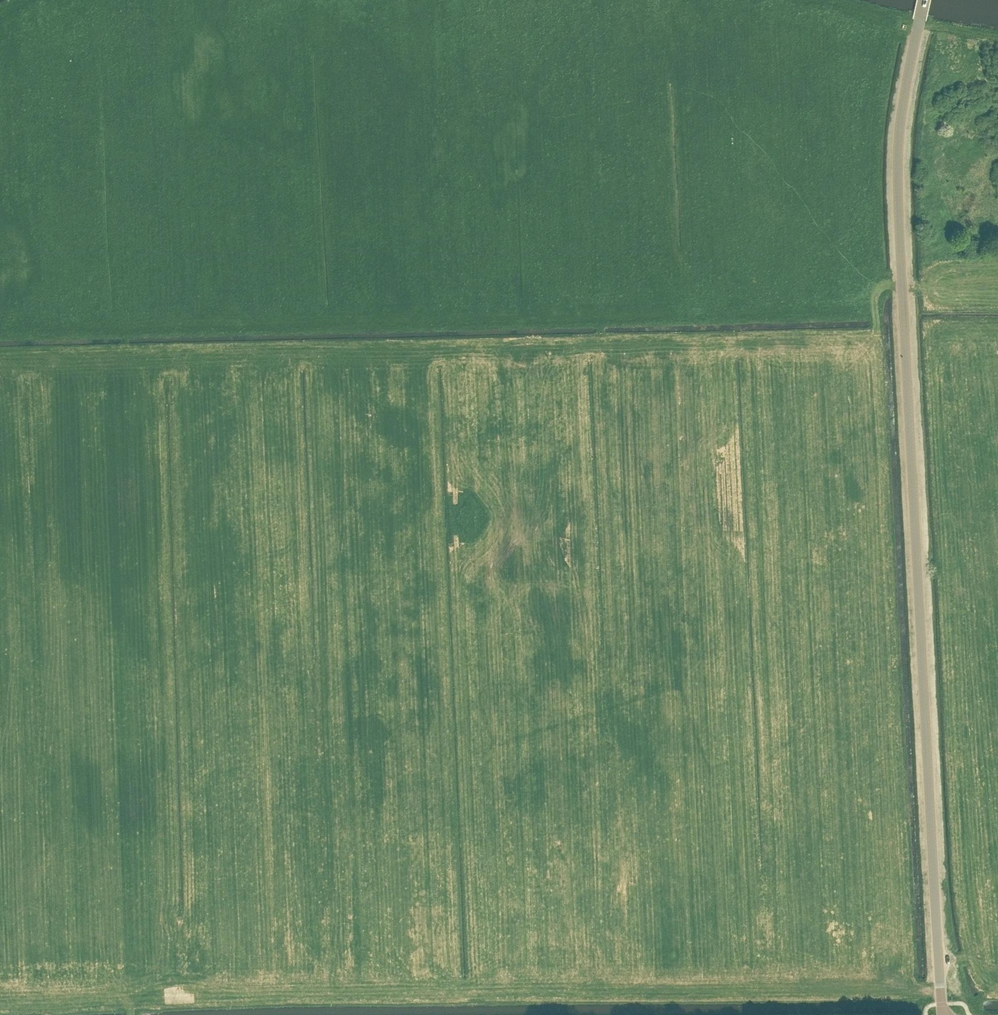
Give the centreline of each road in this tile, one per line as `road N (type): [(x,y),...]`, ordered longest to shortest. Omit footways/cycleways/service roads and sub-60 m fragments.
road 1 (tertiary): [(942,1014),(897,175),(924,0)]

